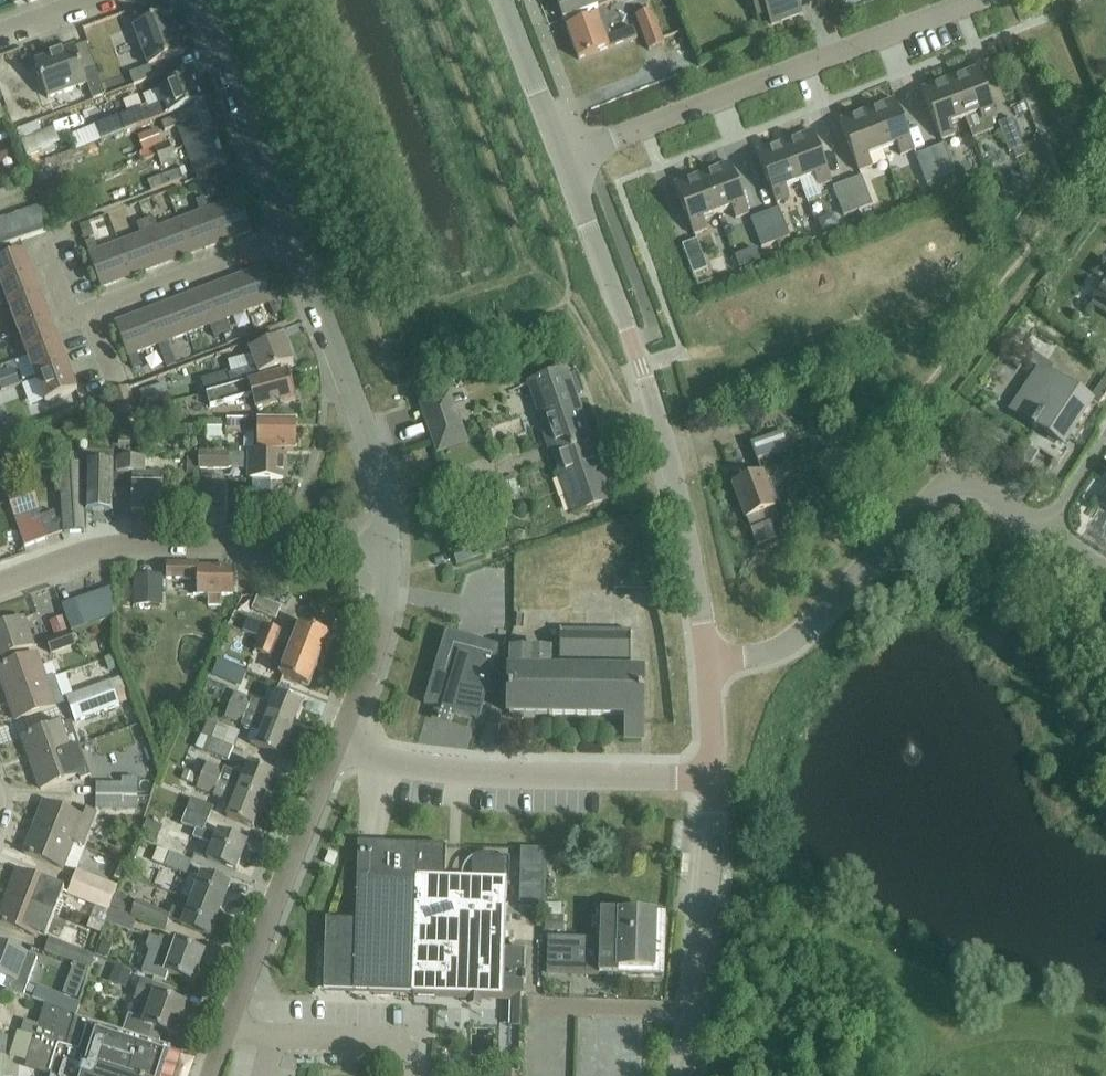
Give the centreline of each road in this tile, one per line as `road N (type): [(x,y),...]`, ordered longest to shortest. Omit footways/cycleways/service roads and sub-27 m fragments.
road 1 (secondary): [(707,661),(671,468),(561,154)]
road 2 (residential): [(561,154),(975,0)]
road 3 (residential): [(707,661),(755,657),(796,637),(950,487),(976,487),(1045,532)]
road 4 (residential): [(0,587),(114,547),(390,549)]
road 5 (residential): [(715,776),(480,772),(337,748)]
road 6 (residential): [(390,549),(362,419),(289,239)]
road 7 (residential): [(227,1033),(337,748)]
road 8 (secondary): [(692,1075),(715,776)]
road 9 (residential): [(289,239),(196,0)]
road 10 (residential): [(289,239),(91,315)]
road 11 (residential): [(407,1075),(408,1046),(227,1033)]
road 12 (residential): [(337,748),(388,606),(390,549)]
road 13 (secondary): [(561,154),(503,0)]

